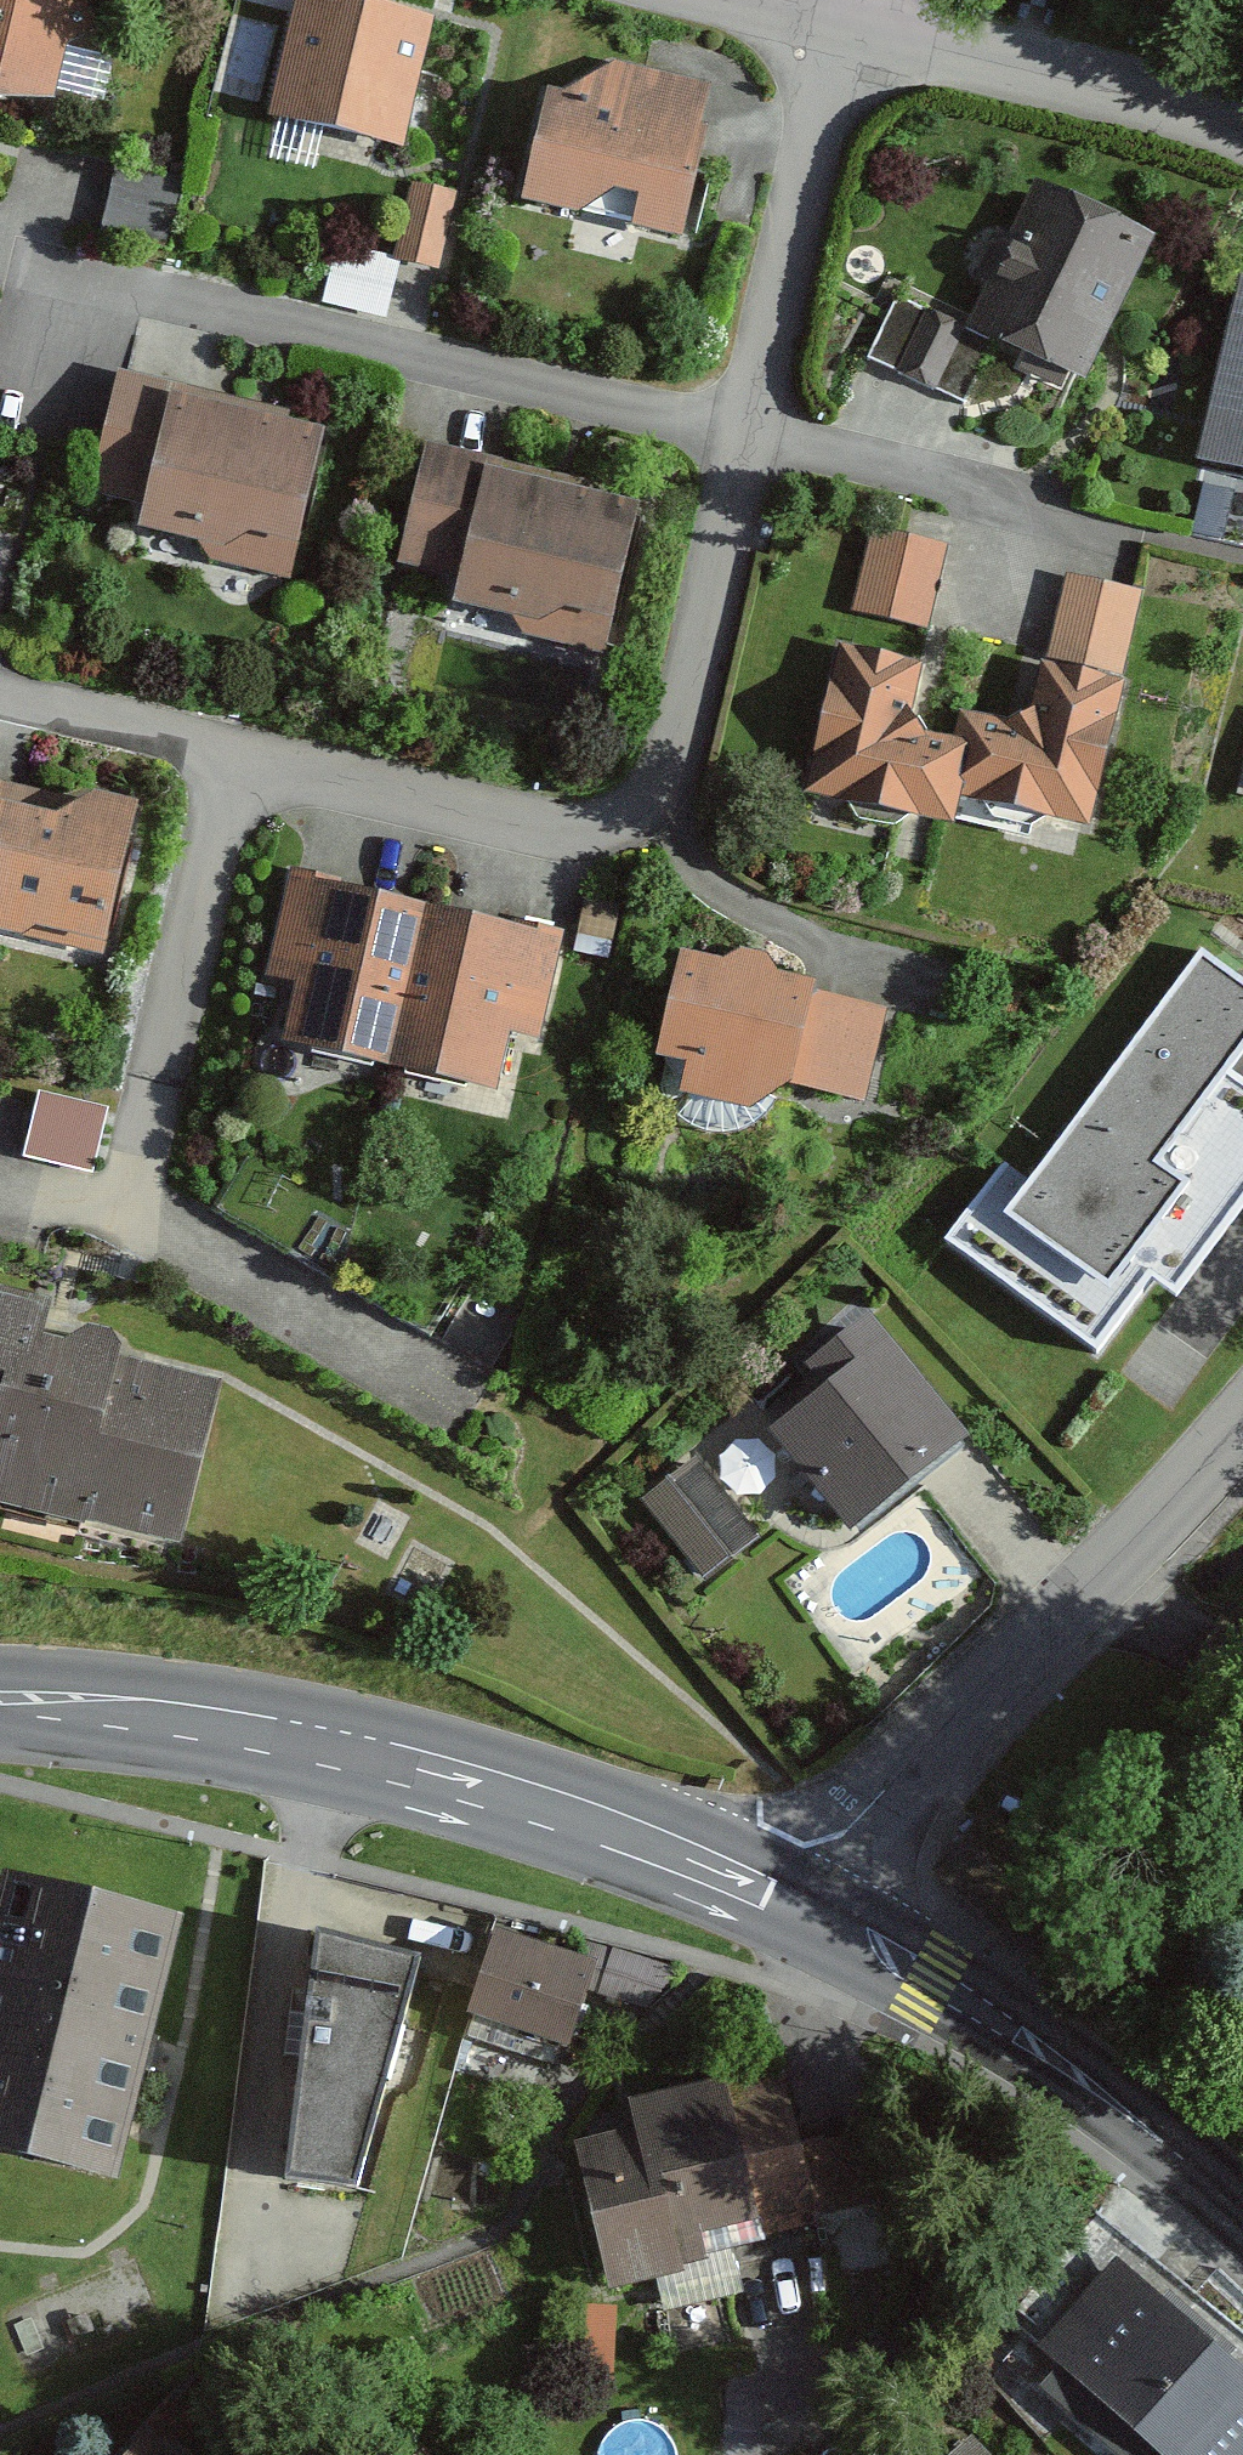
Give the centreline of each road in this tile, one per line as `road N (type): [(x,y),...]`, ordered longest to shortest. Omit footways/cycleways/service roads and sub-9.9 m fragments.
road 1 (residential): [(748,434),(676,762),(656,799),(618,817),(559,826),(235,760)]
road 2 (secondary): [(0,1702),(306,1741),(550,1798),(778,1883)]
road 3 (residential): [(56,273),(748,434)]
road 4 (residential): [(778,1883),(1097,1580),(1242,1414)]
road 5 (secondary): [(778,1883),(935,1977),(1242,2224)]
road 6 (residential): [(235,760),(126,1222)]
road 7 (residential): [(1242,143),(844,33)]
road 8 (residential): [(844,33),(748,434)]
road 9 (residential): [(126,1222),(467,1427)]
road 10 (residential): [(748,434),(1026,502)]
road 11 (residential): [(235,760),(0,703)]
road 12 (residential): [(844,33),(711,0)]
road 13 (residential): [(126,1222),(0,1197)]

